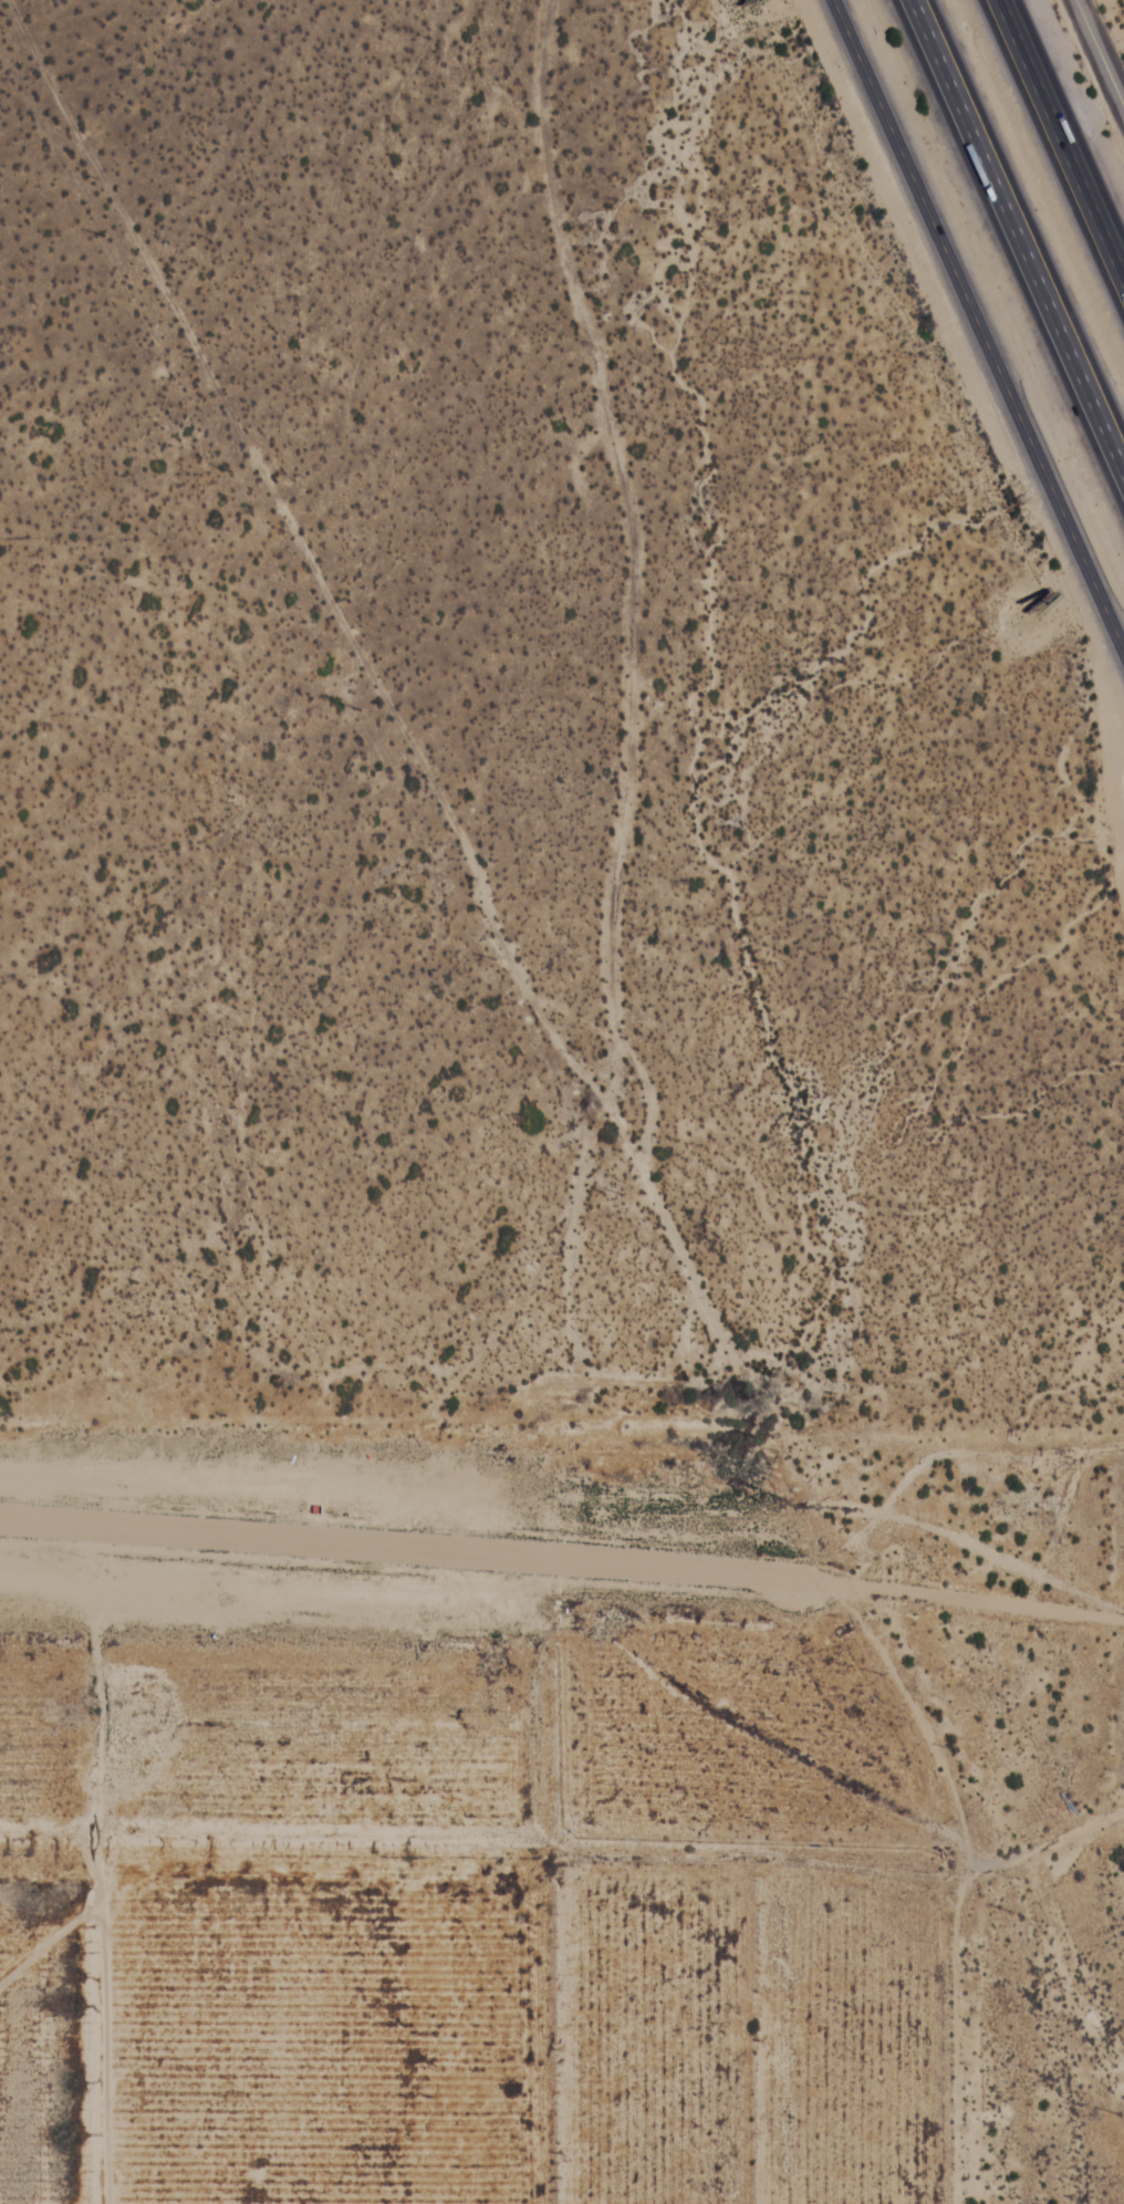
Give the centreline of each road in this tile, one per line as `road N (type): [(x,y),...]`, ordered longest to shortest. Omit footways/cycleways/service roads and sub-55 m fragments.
road 1 (track): [(784,1404),(646,1114),(639,557),(579,177),(579,0)]
road 2 (track): [(109,2203),(93,1623)]
road 3 (motorway): [(908,0),(1123,481)]
road 4 (tertiary): [(929,187),(1123,639)]
road 5 (motorway): [(1123,281),(999,0)]
road 6 (tertiary): [(929,187),(840,0)]

